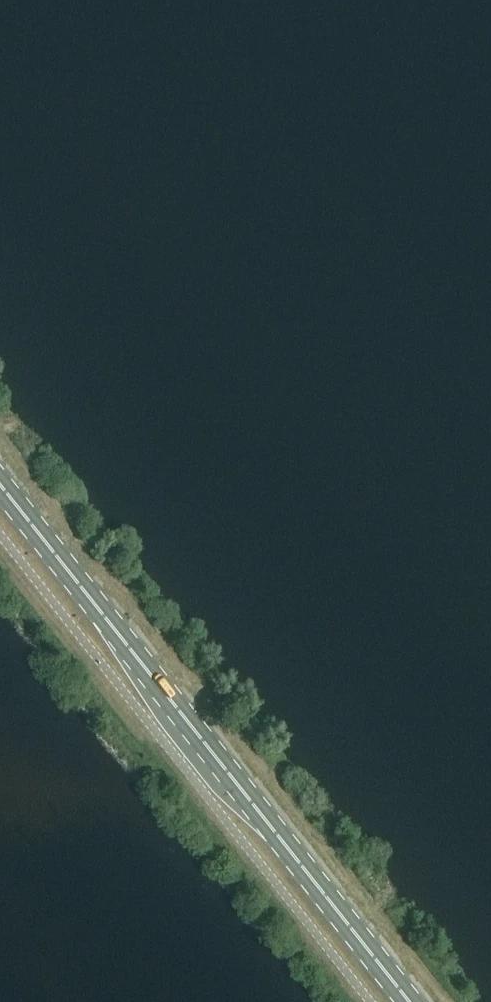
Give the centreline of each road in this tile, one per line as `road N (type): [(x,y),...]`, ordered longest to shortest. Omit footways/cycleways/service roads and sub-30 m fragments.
road 1 (primary): [(409,1001),(0,486)]

